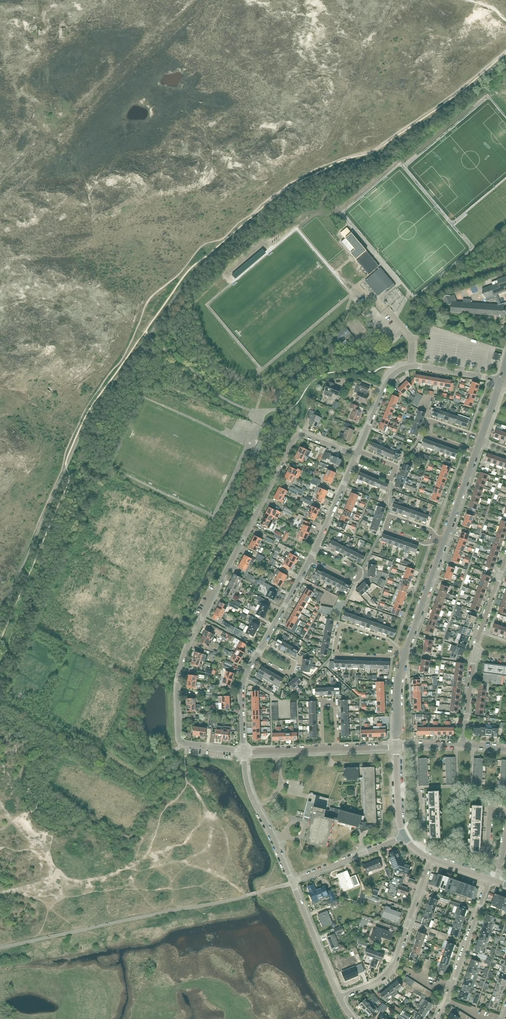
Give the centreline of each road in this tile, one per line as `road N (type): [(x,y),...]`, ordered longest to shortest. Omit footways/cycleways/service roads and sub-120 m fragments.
road 1 (residential): [(356,456),(298,432),(180,668),(180,741)]
road 2 (residential): [(501,382),(400,370),(358,450)]
road 3 (residential): [(341,997),(390,969),(431,859)]
road 4 (residential): [(490,879),(438,1018)]
road 5 (residential): [(244,752),(248,788),(294,881)]
road 6 (residential): [(482,437),(429,417),(423,433),(476,452)]
road 7 (residential): [(341,997),(294,881)]
road 8 (residential): [(407,838),(294,881)]

